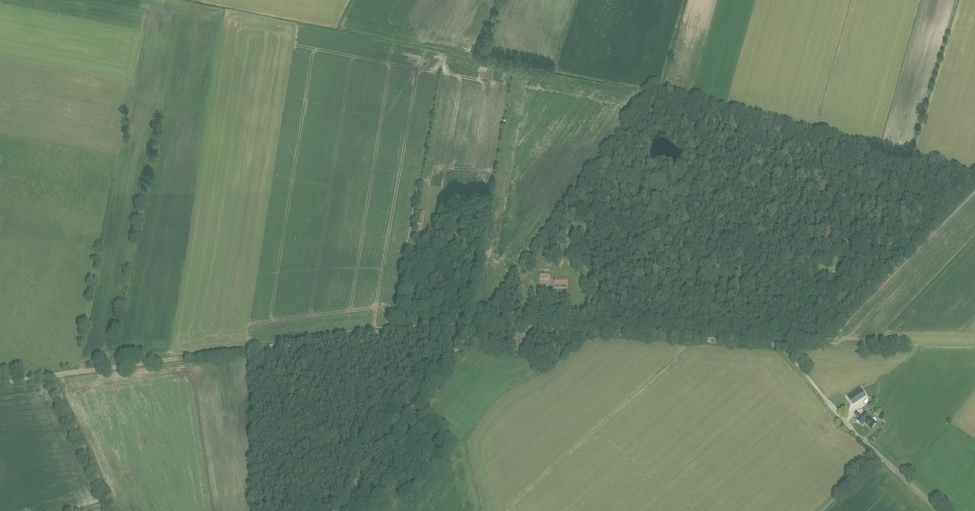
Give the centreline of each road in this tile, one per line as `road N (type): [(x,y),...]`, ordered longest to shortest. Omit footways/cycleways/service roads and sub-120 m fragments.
road 1 (track): [(822,395),(775,345),(466,321),(51,375)]
road 2 (track): [(51,375),(114,510)]

